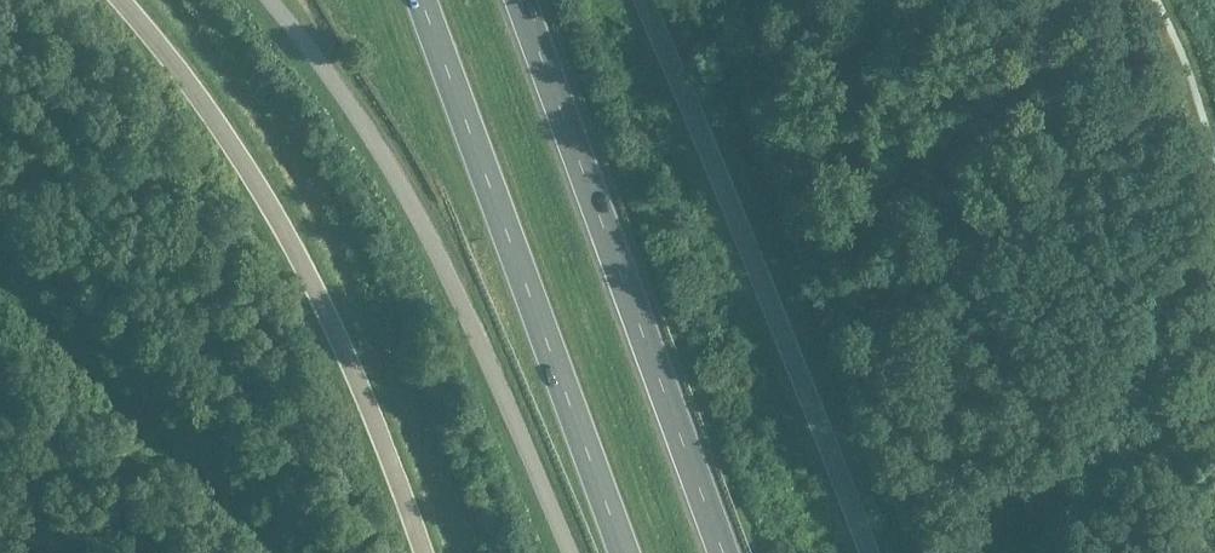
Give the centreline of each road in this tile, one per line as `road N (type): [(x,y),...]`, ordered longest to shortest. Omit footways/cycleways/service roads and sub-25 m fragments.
road 1 (unclassified): [(578,552),(402,180),(269,0)]
road 2 (unclassified): [(423,552),(262,165),(166,35),(129,0)]
road 3 (unclassified): [(644,0),(823,427),(867,552)]
road 4 (trunk): [(422,0),(623,552)]
road 5 (trunk): [(719,552),(518,0)]

